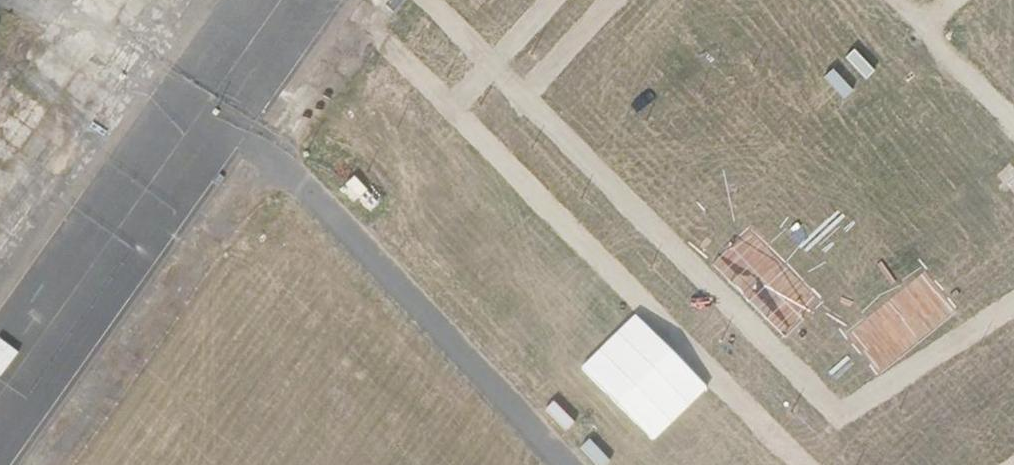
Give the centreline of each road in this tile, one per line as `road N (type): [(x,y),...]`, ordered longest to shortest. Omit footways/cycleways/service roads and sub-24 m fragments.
road 1 (track): [(1013,307),(831,415),(428,0)]
road 2 (track): [(205,108),(282,163),(565,464)]
road 3 (track): [(452,112),(800,464)]
road 4 (track): [(554,0),(452,112),(342,0)]
road 5 (track): [(904,0),(1013,116)]
road 6 (track): [(523,100),(613,0)]

